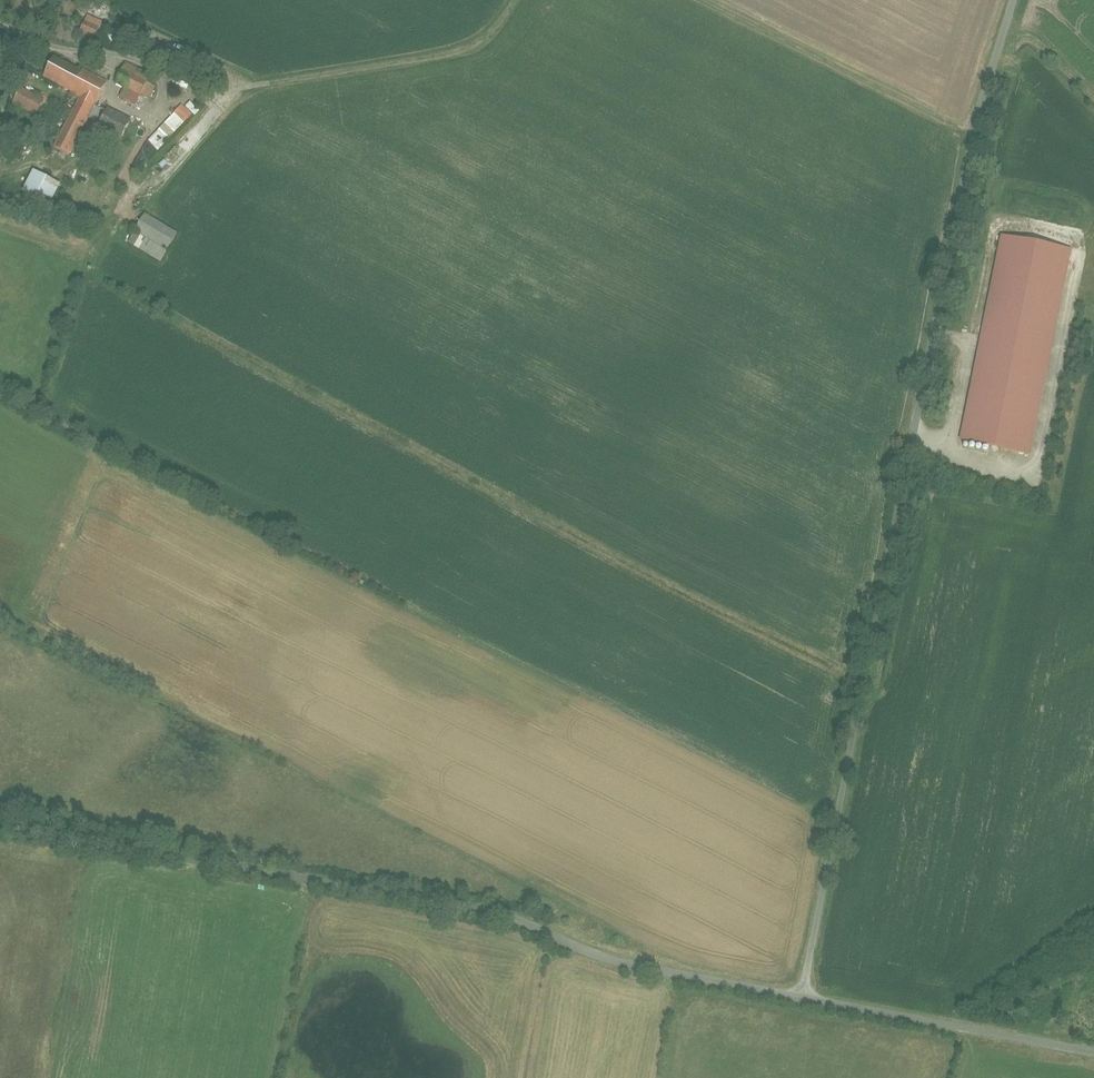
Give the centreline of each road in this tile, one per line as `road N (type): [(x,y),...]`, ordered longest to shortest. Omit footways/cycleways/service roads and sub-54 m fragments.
road 1 (residential): [(1015,0),(963,185),(911,487),(802,997)]
road 2 (residential): [(802,997),(616,960),(478,906),(0,824)]
road 3 (residential): [(1093,1056),(802,997)]

